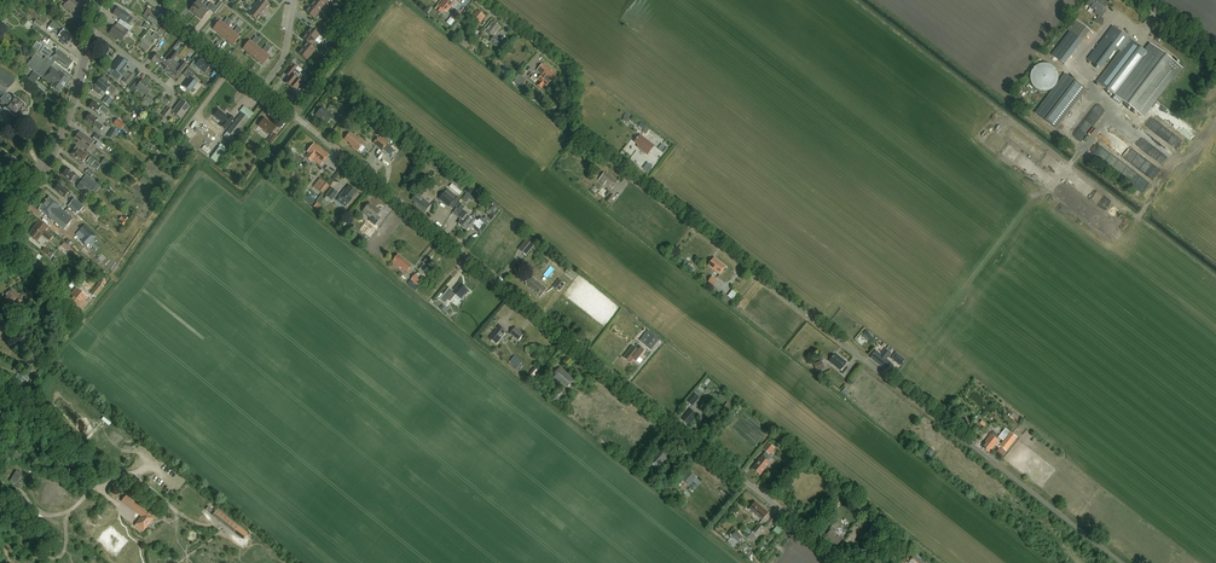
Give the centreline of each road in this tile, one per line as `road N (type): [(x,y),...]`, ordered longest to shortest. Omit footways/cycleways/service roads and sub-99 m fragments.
road 1 (unclassified): [(1120,562),(582,139),(571,121),(567,71),(478,0)]
road 2 (unclassified): [(842,562),(262,88)]
road 3 (secondary): [(0,253),(64,131),(93,30)]
road 4 (unclassified): [(262,88),(148,0)]

